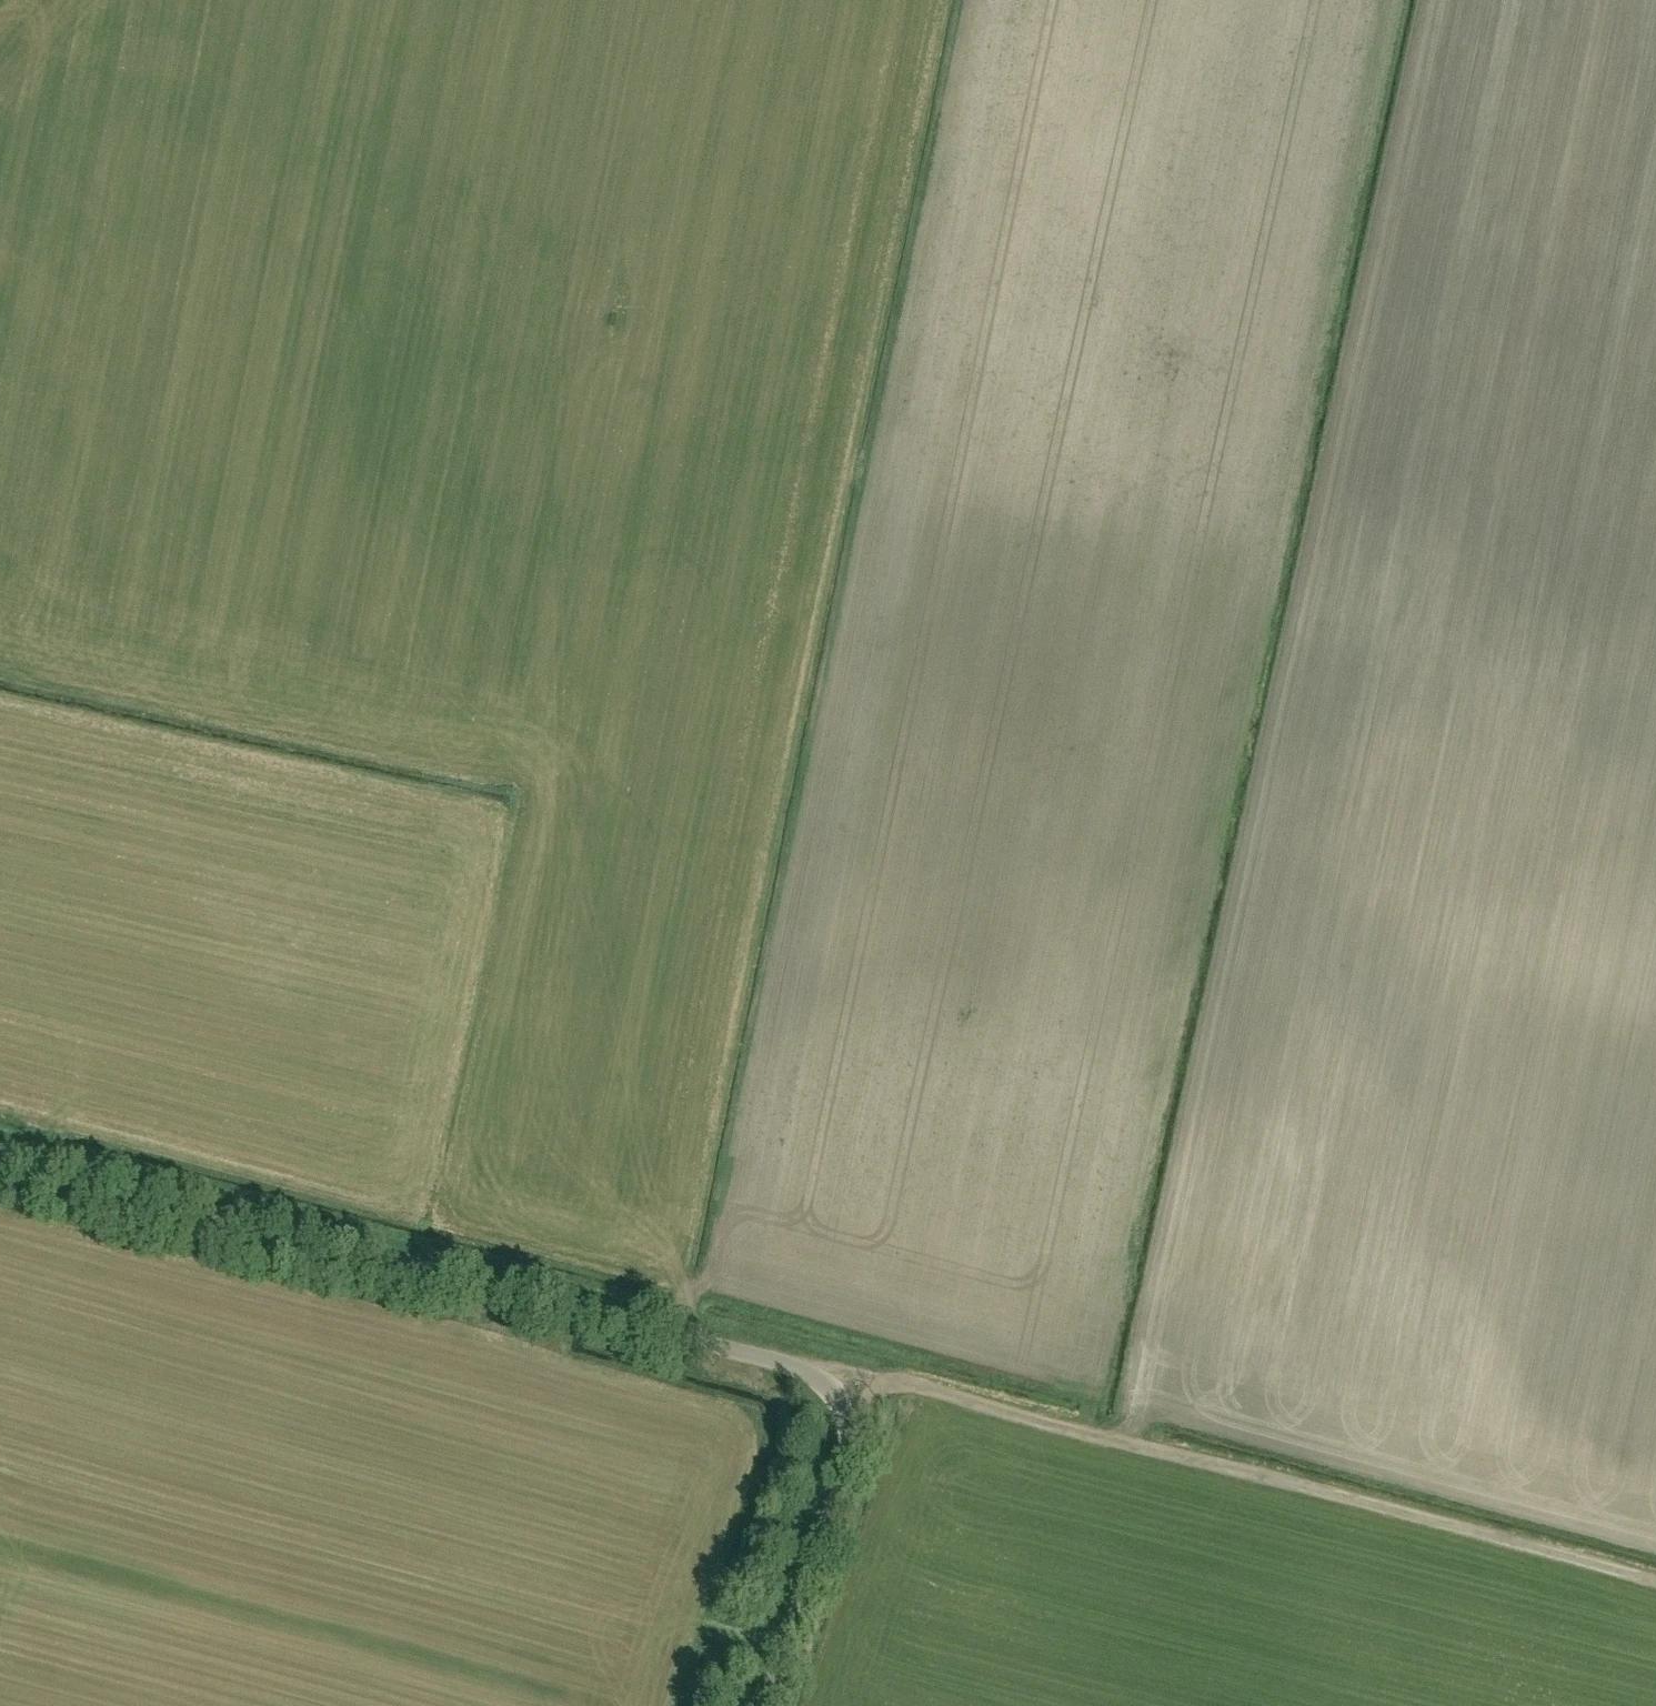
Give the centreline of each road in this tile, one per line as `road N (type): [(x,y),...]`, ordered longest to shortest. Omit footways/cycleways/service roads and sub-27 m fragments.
road 1 (unclassified): [(765,1705),(849,1455),(847,1409),(827,1383),(764,1359),(0,1159)]
road 2 (track): [(815,1375),(918,1385),(1655,1581)]

